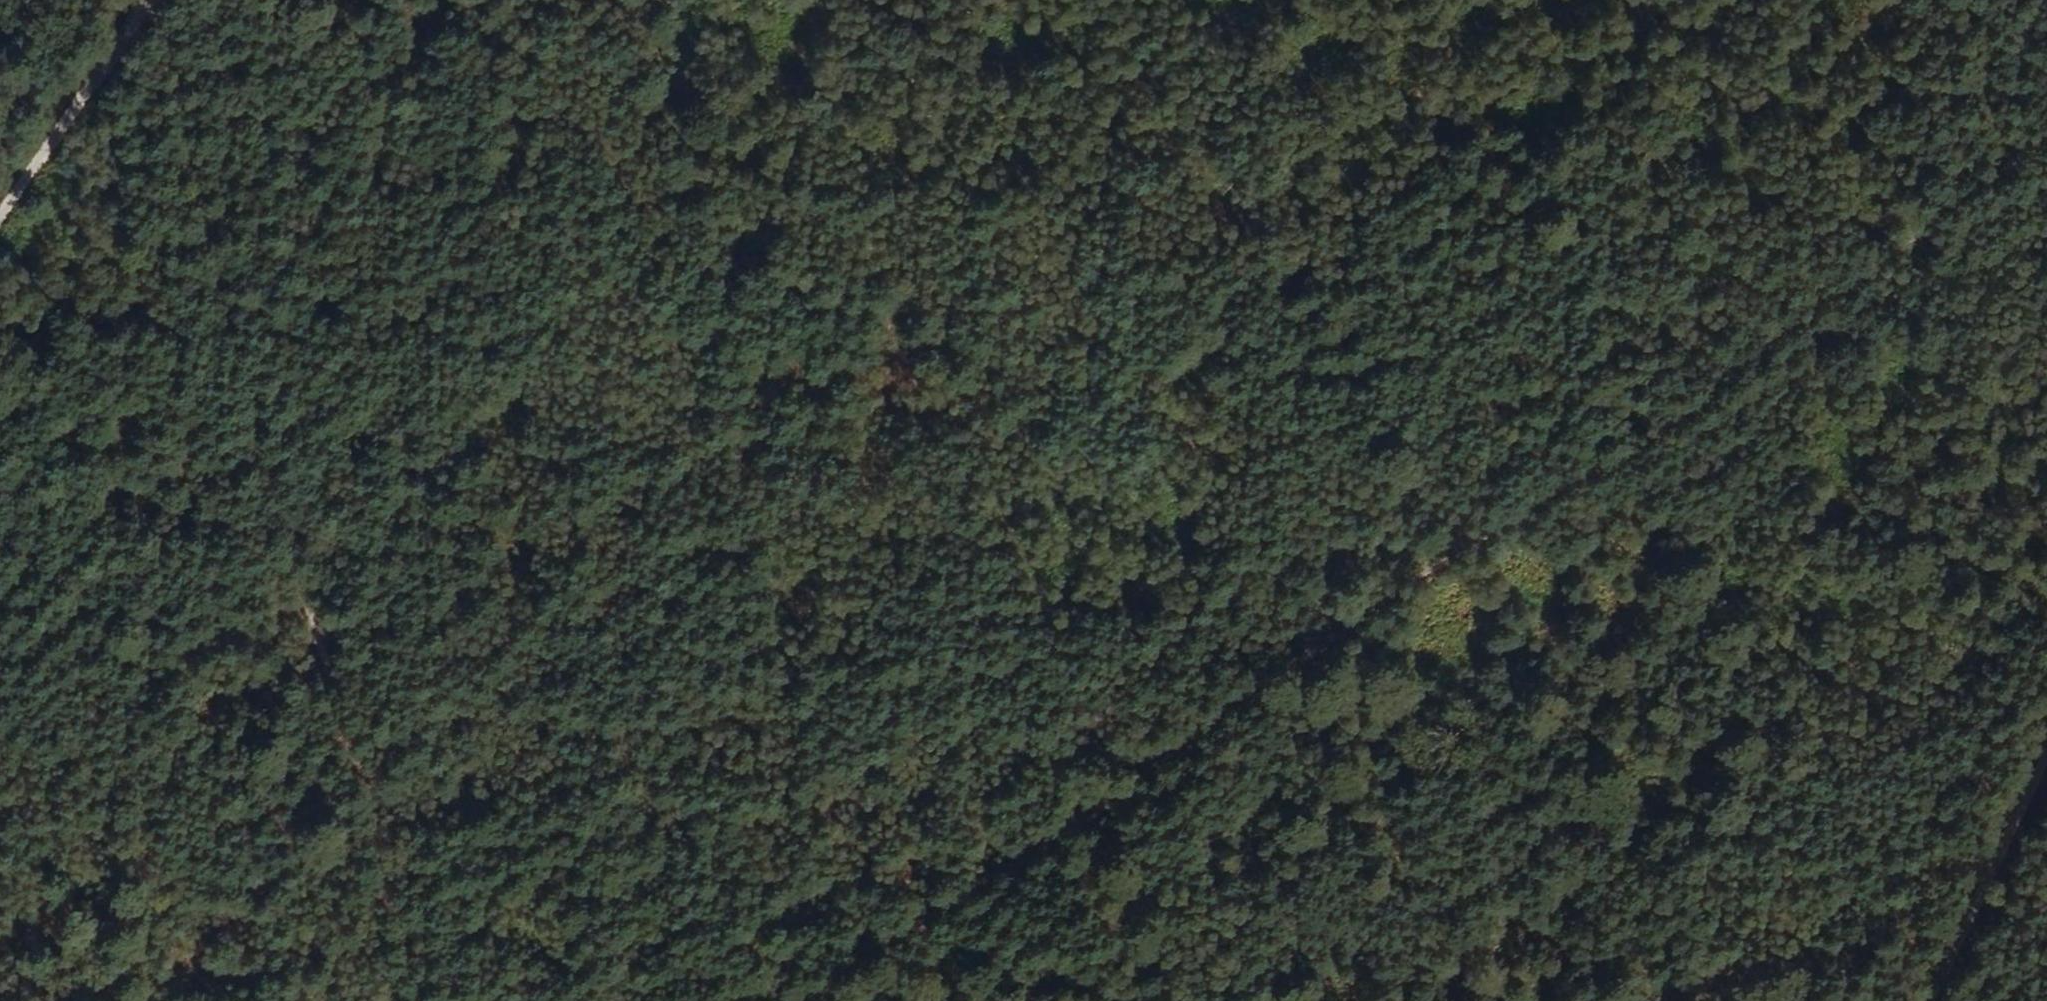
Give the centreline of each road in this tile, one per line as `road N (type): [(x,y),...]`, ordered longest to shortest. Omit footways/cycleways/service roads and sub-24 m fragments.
road 1 (track): [(149,0),(0,216)]
road 2 (track): [(2046,790),(1952,1000)]

